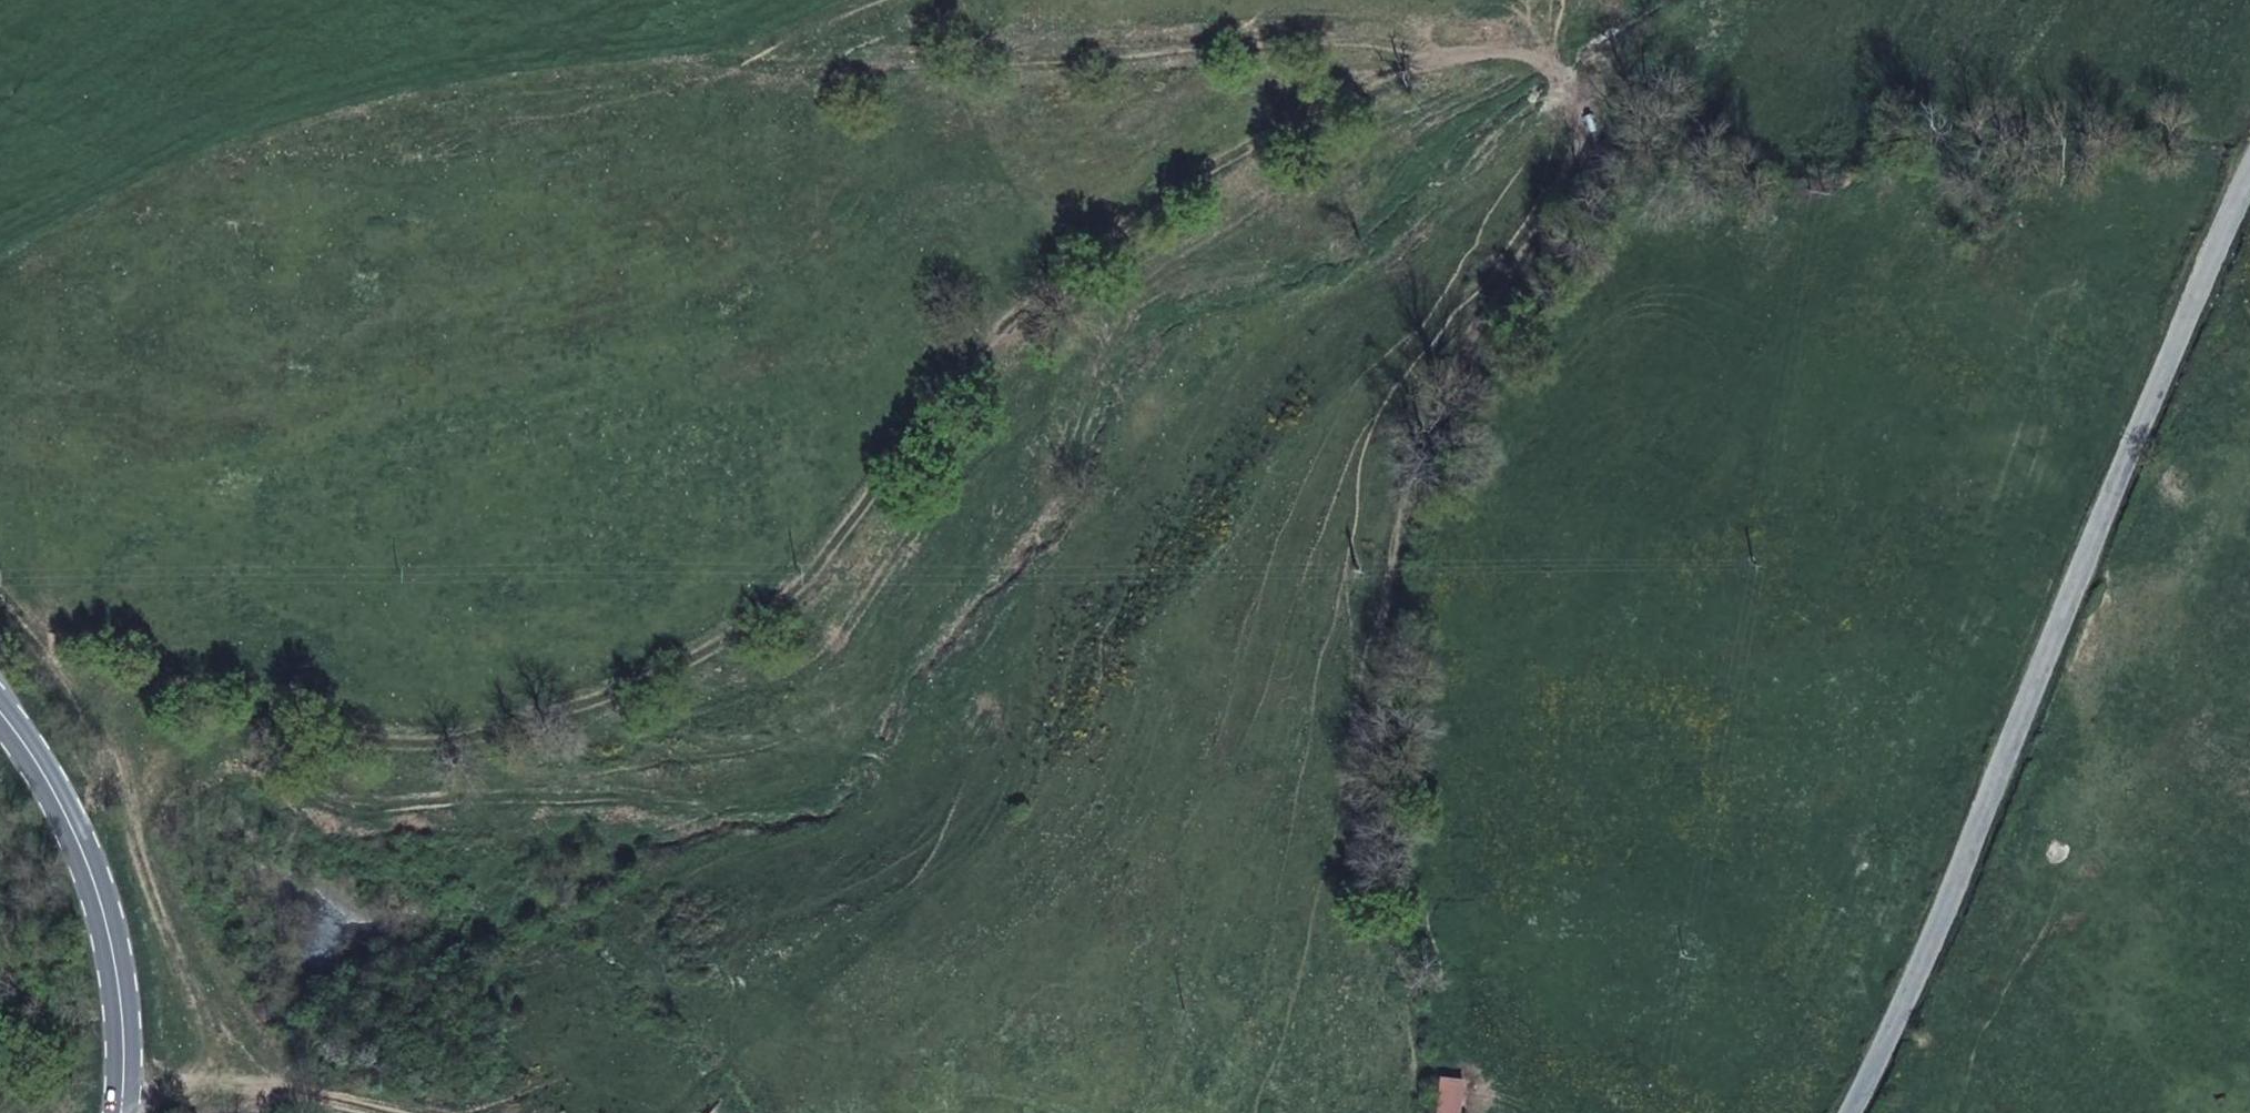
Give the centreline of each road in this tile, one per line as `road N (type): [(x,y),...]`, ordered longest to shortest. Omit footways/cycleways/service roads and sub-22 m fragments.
road 1 (unclassified): [(2249,171),(2176,333),(2134,459),(2000,788),(1851,1112)]
road 2 (secondary): [(0,713),(51,783),(102,894),(124,996),(124,1112)]

